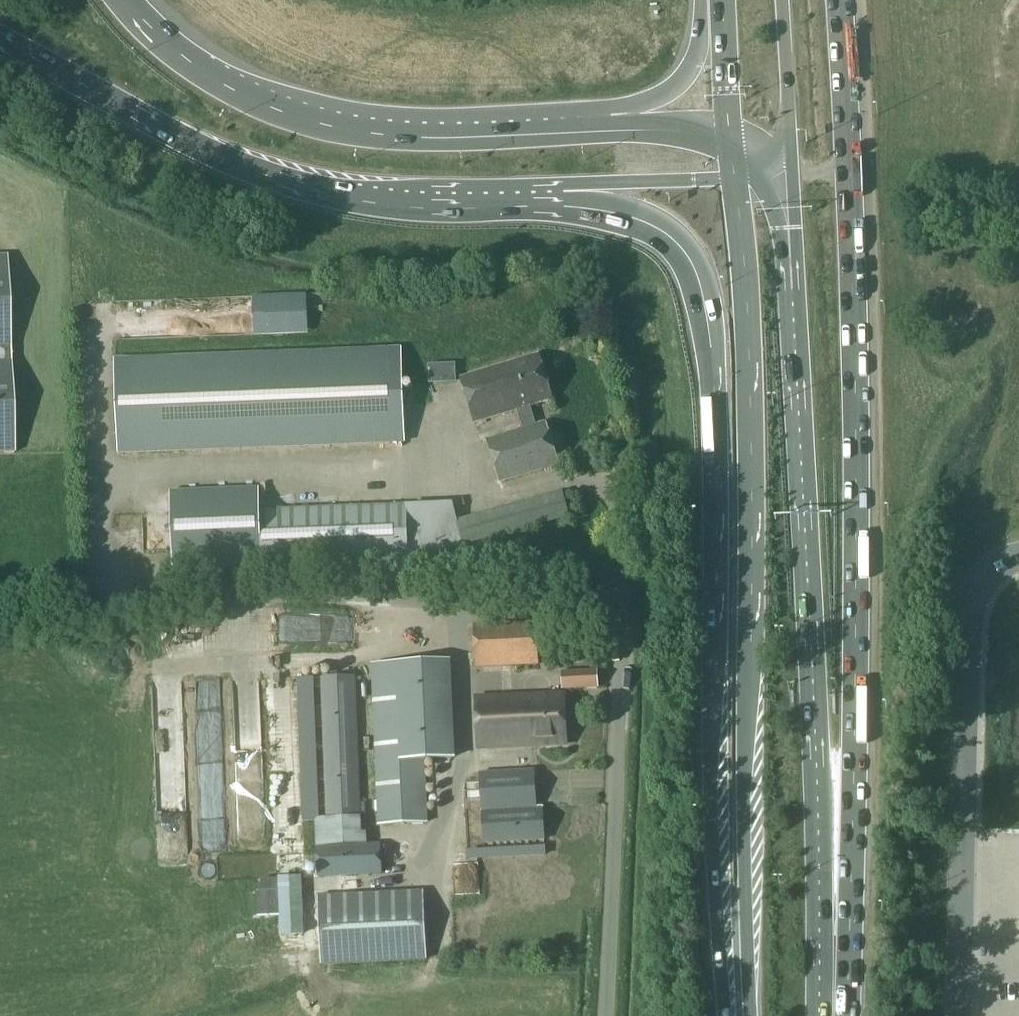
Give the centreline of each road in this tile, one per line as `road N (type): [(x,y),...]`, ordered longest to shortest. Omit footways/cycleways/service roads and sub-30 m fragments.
road 1 (unclassified): [(0,627),(262,586),(599,597),(617,613),(625,641),(608,1015)]
road 2 (motorway): [(843,1015),(851,976),(858,519),(841,0)]
road 3 (motorway): [(562,204),(635,217),(668,232),(692,260),(704,311),(714,497),(709,784),(725,1015)]
road 4 (trunk): [(824,1015),(787,164)]
road 5 (trunk): [(736,178),(751,400),(743,770),(750,1015)]
road 6 (motorway): [(0,39),(276,178),(396,205),(562,204)]
road 7 (motorway): [(609,129),(401,137),(313,117),(194,66),(124,0)]
road 8 (unclassified): [(1018,556),(987,572),(971,629),(963,1015)]
road 9 (motorway): [(562,204),(636,180),(736,178)]
road 10 (motorway): [(718,0),(678,86),(609,129)]
road 11 (secondary): [(787,164),(783,0)]
road 12 (trunk): [(722,0),(731,140)]
road 13 (motorway): [(731,140),(609,129)]

